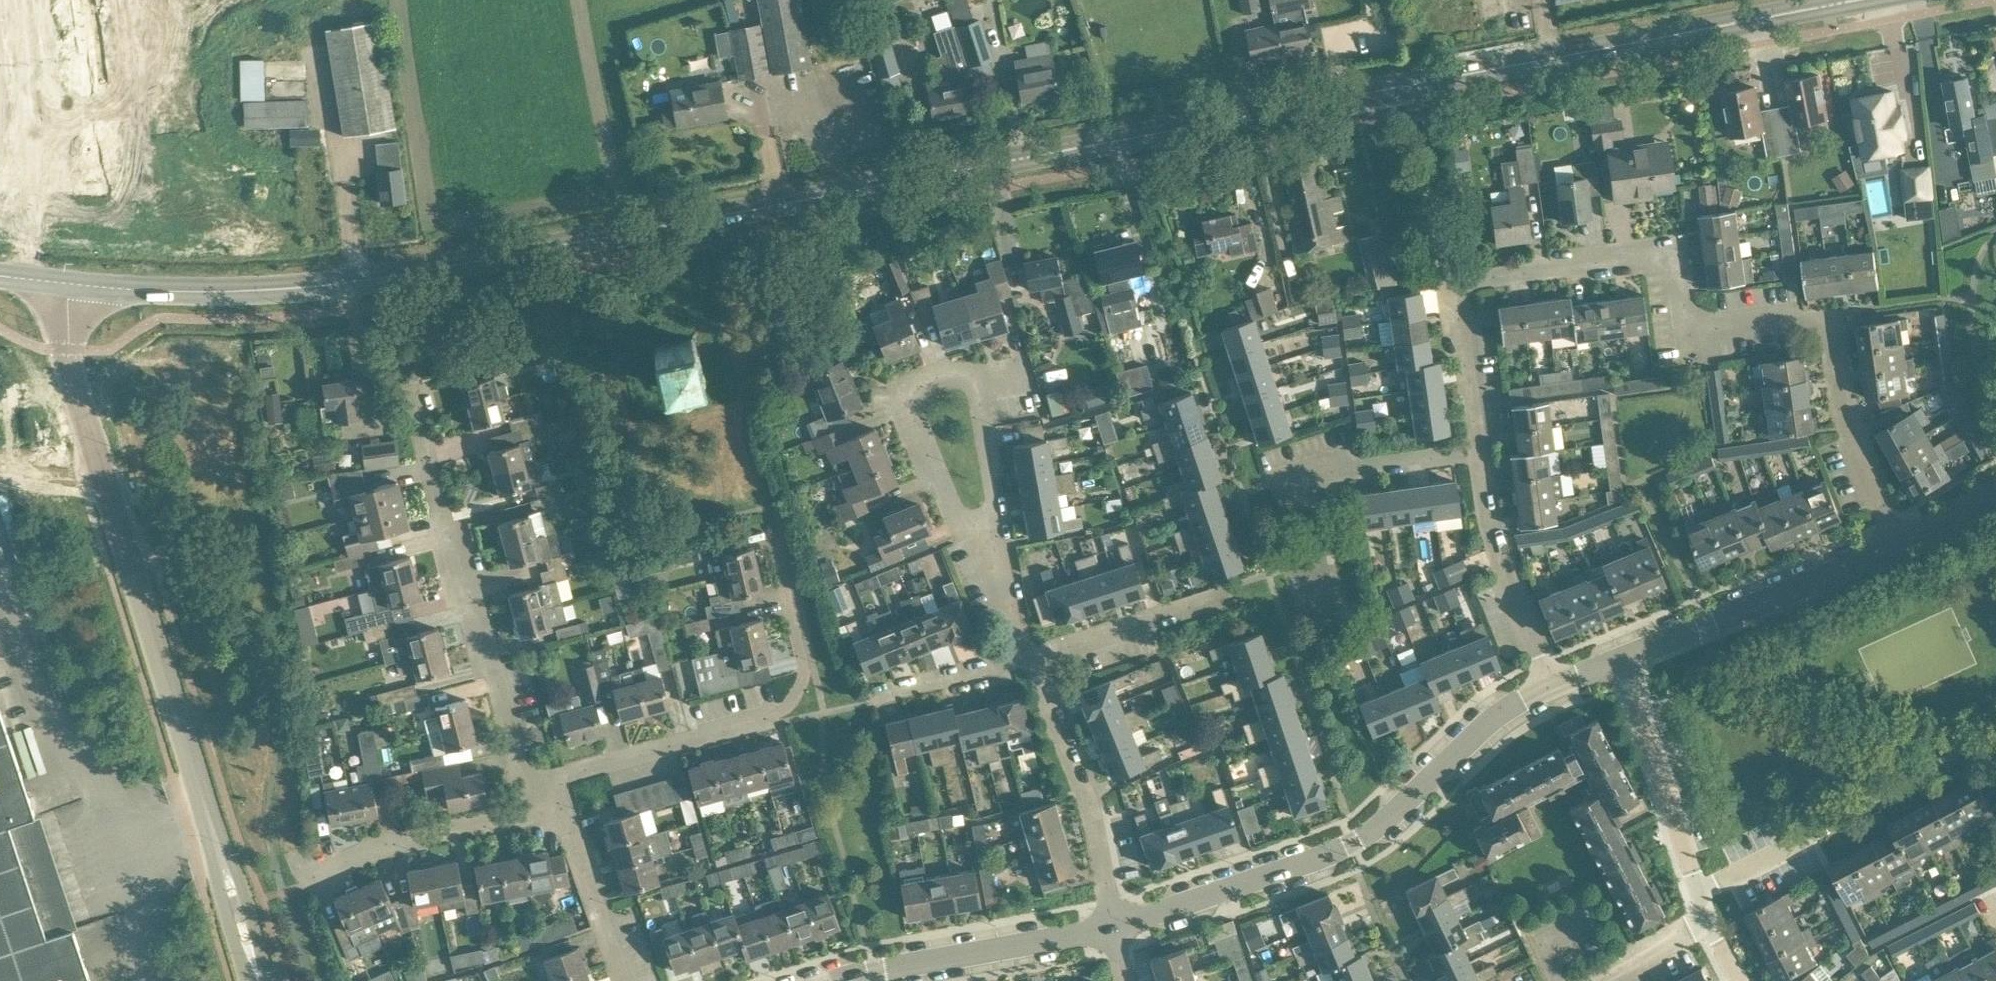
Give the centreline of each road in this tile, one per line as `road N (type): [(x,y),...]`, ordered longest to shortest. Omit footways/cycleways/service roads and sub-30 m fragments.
road 1 (secondary): [(209,286),(296,287),(425,270),(1858,0)]
road 2 (residential): [(1897,545),(1844,422),(1826,317),(1704,329),(1686,321),(1669,264),(1456,292),(1478,452)]
road 3 (residential): [(1113,924),(1356,842),(1501,712),(1551,684)]
road 4 (residential): [(547,781),(780,713),(804,670),(774,524)]
road 5 (residential): [(525,786),(409,394)]
road 6 (tertiary): [(216,838),(134,578),(90,504)]
road 7 (residential): [(1622,657),(1897,545)]
road 8 (residential): [(836,980),(1113,924)]
road 9 (residential): [(1113,924),(1089,802),(1030,658)]
road 10 (residential): [(1698,896),(1934,782)]
road 11 (residential): [(992,553),(953,506),(908,415),(912,391),(941,374),(977,376)]
road 12 (residential): [(1698,896),(1622,657)]
road 13 (residential): [(296,885),(534,816)]
road 14 (residential): [(1478,452),(1493,536),(1551,684)]
road 15 (unclassified): [(54,226),(41,0)]
road 16 (unclassified): [(10,0),(24,225)]
road 17 (residential): [(1030,658),(1233,592)]
road 18 (residential): [(1272,482),(1478,452)]
road 19 (residential): [(621,980),(556,810)]
road 20 (residential): [(992,553),(995,497),(977,376)]
road 21 (residential): [(876,698),(1030,658)]
road 22 (tertiary): [(271,980),(242,888),(216,838)]
road 23 (tertiary): [(216,838),(220,894),(246,980)]
road 24 (tertiary): [(22,328),(36,401),(56,448)]
road 25 (residential): [(1598,980),(1708,922)]
road 26 (secondary): [(209,286),(163,269),(90,263)]
road 27 (tertiary): [(56,448),(62,399),(56,327)]

